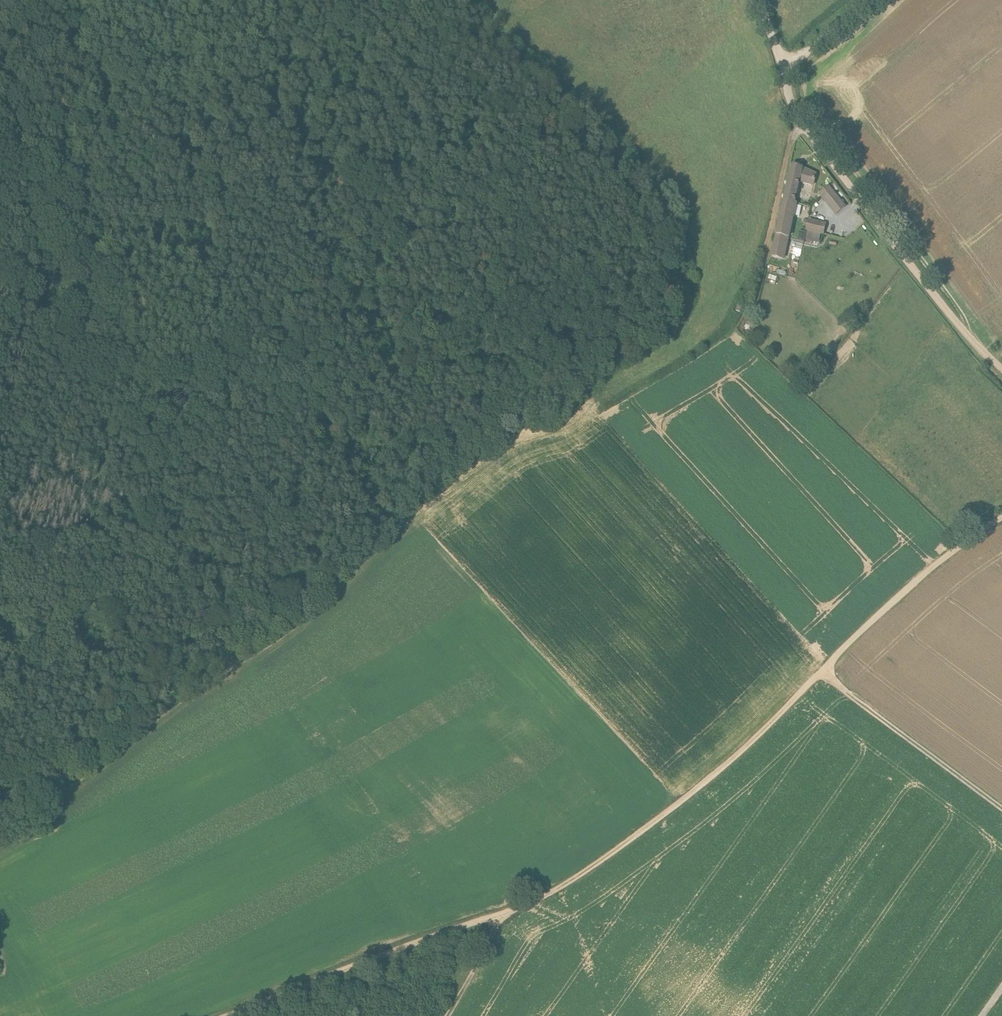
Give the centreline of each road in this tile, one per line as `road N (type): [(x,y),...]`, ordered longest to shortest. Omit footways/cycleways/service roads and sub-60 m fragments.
road 1 (track): [(1001,517),(906,589),(685,798),(577,877),(503,913)]
road 2 (track): [(503,913),(225,1015)]
road 3 (unclassified): [(879,223),(799,120),(786,80),(870,0)]
road 4 (track): [(822,670),(1001,809)]
road 5 (track): [(1001,371),(879,223)]

